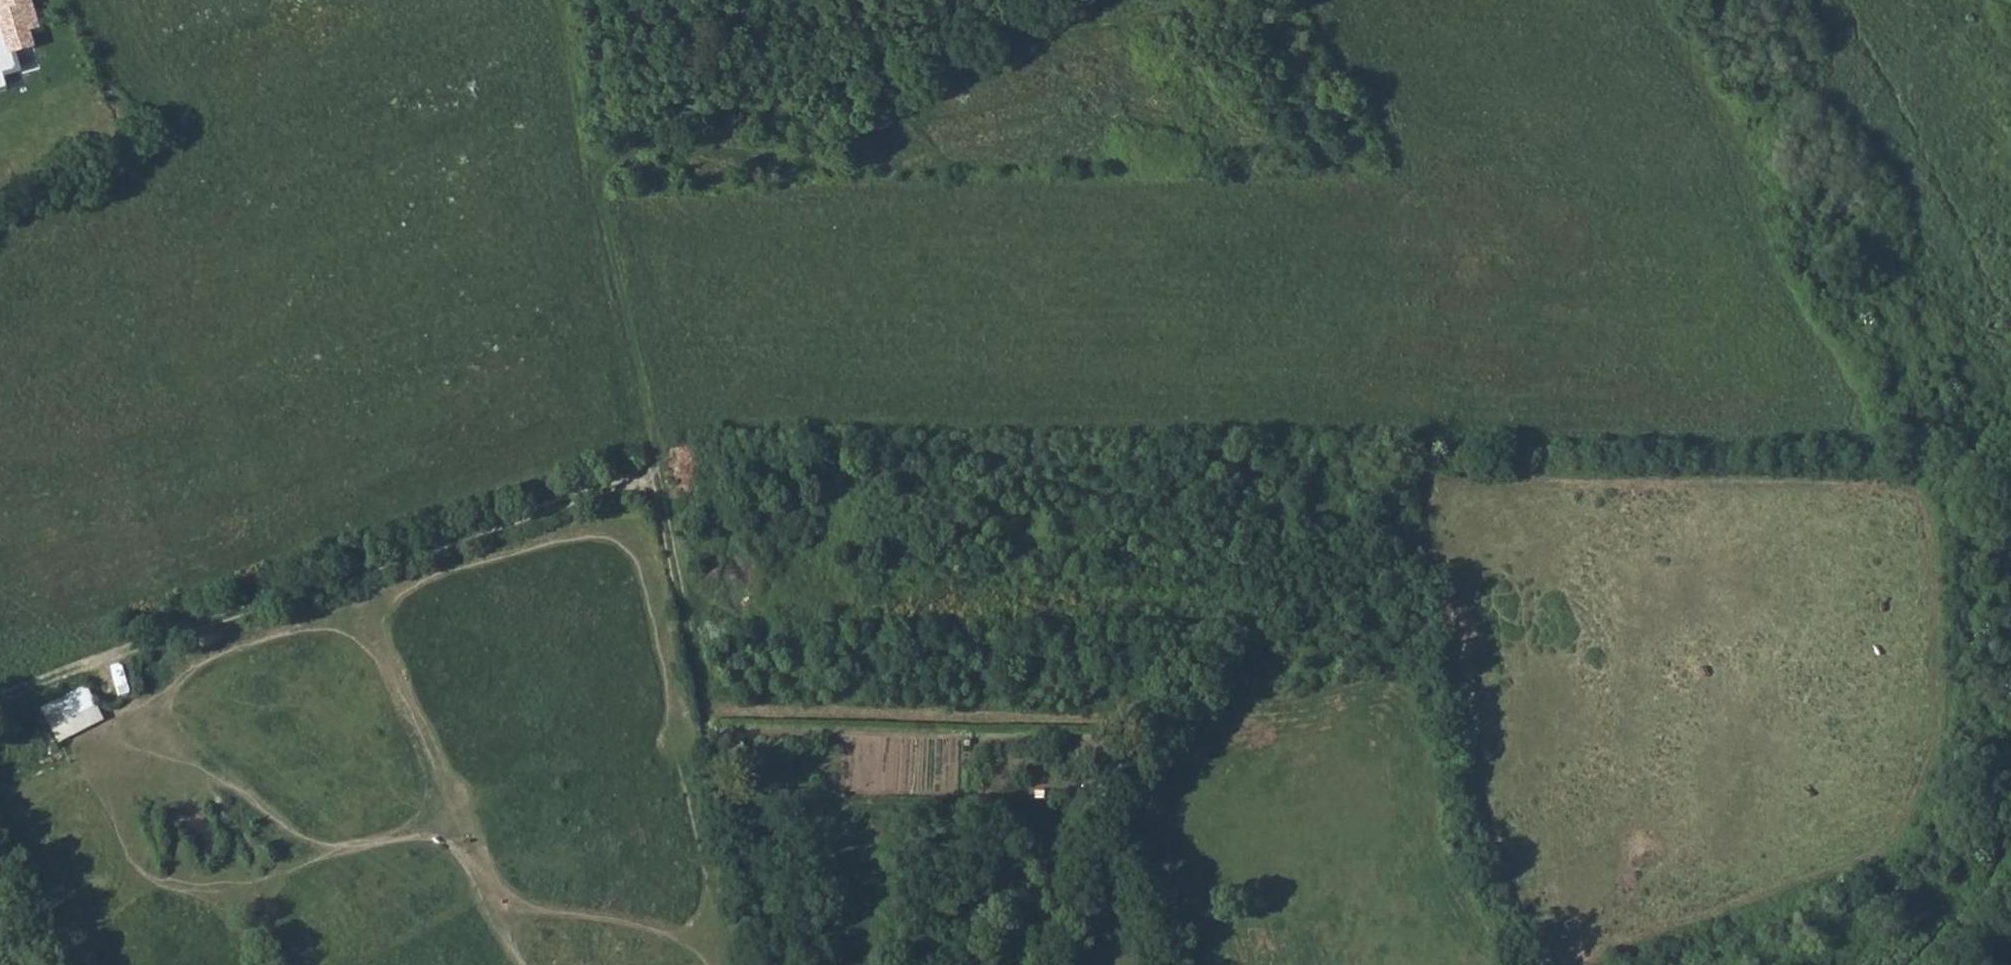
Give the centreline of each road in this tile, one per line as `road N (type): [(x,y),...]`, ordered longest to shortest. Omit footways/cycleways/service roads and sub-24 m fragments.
road 1 (track): [(0,703),(650,472),(585,121),(817,118),(982,0)]
road 2 (track): [(650,472),(756,929)]

